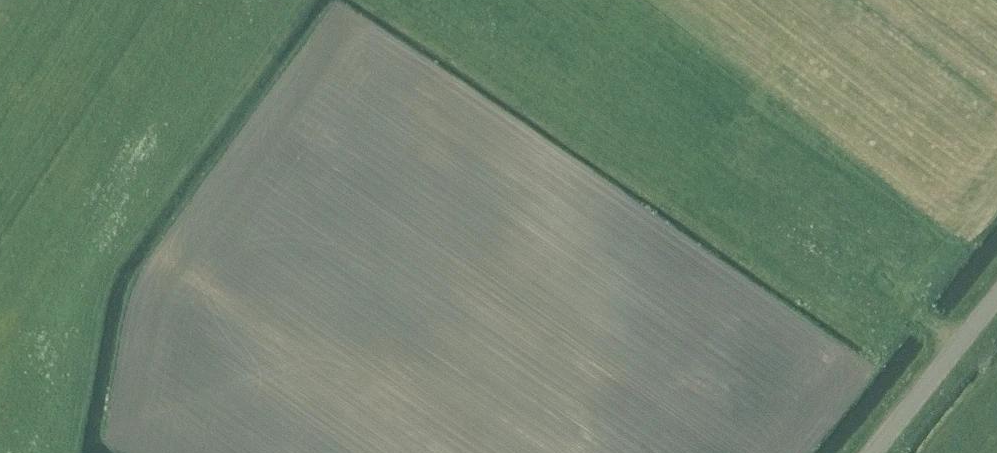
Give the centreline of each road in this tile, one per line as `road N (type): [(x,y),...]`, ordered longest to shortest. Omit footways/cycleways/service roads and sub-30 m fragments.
road 1 (unclassified): [(874,452),(996,297)]

